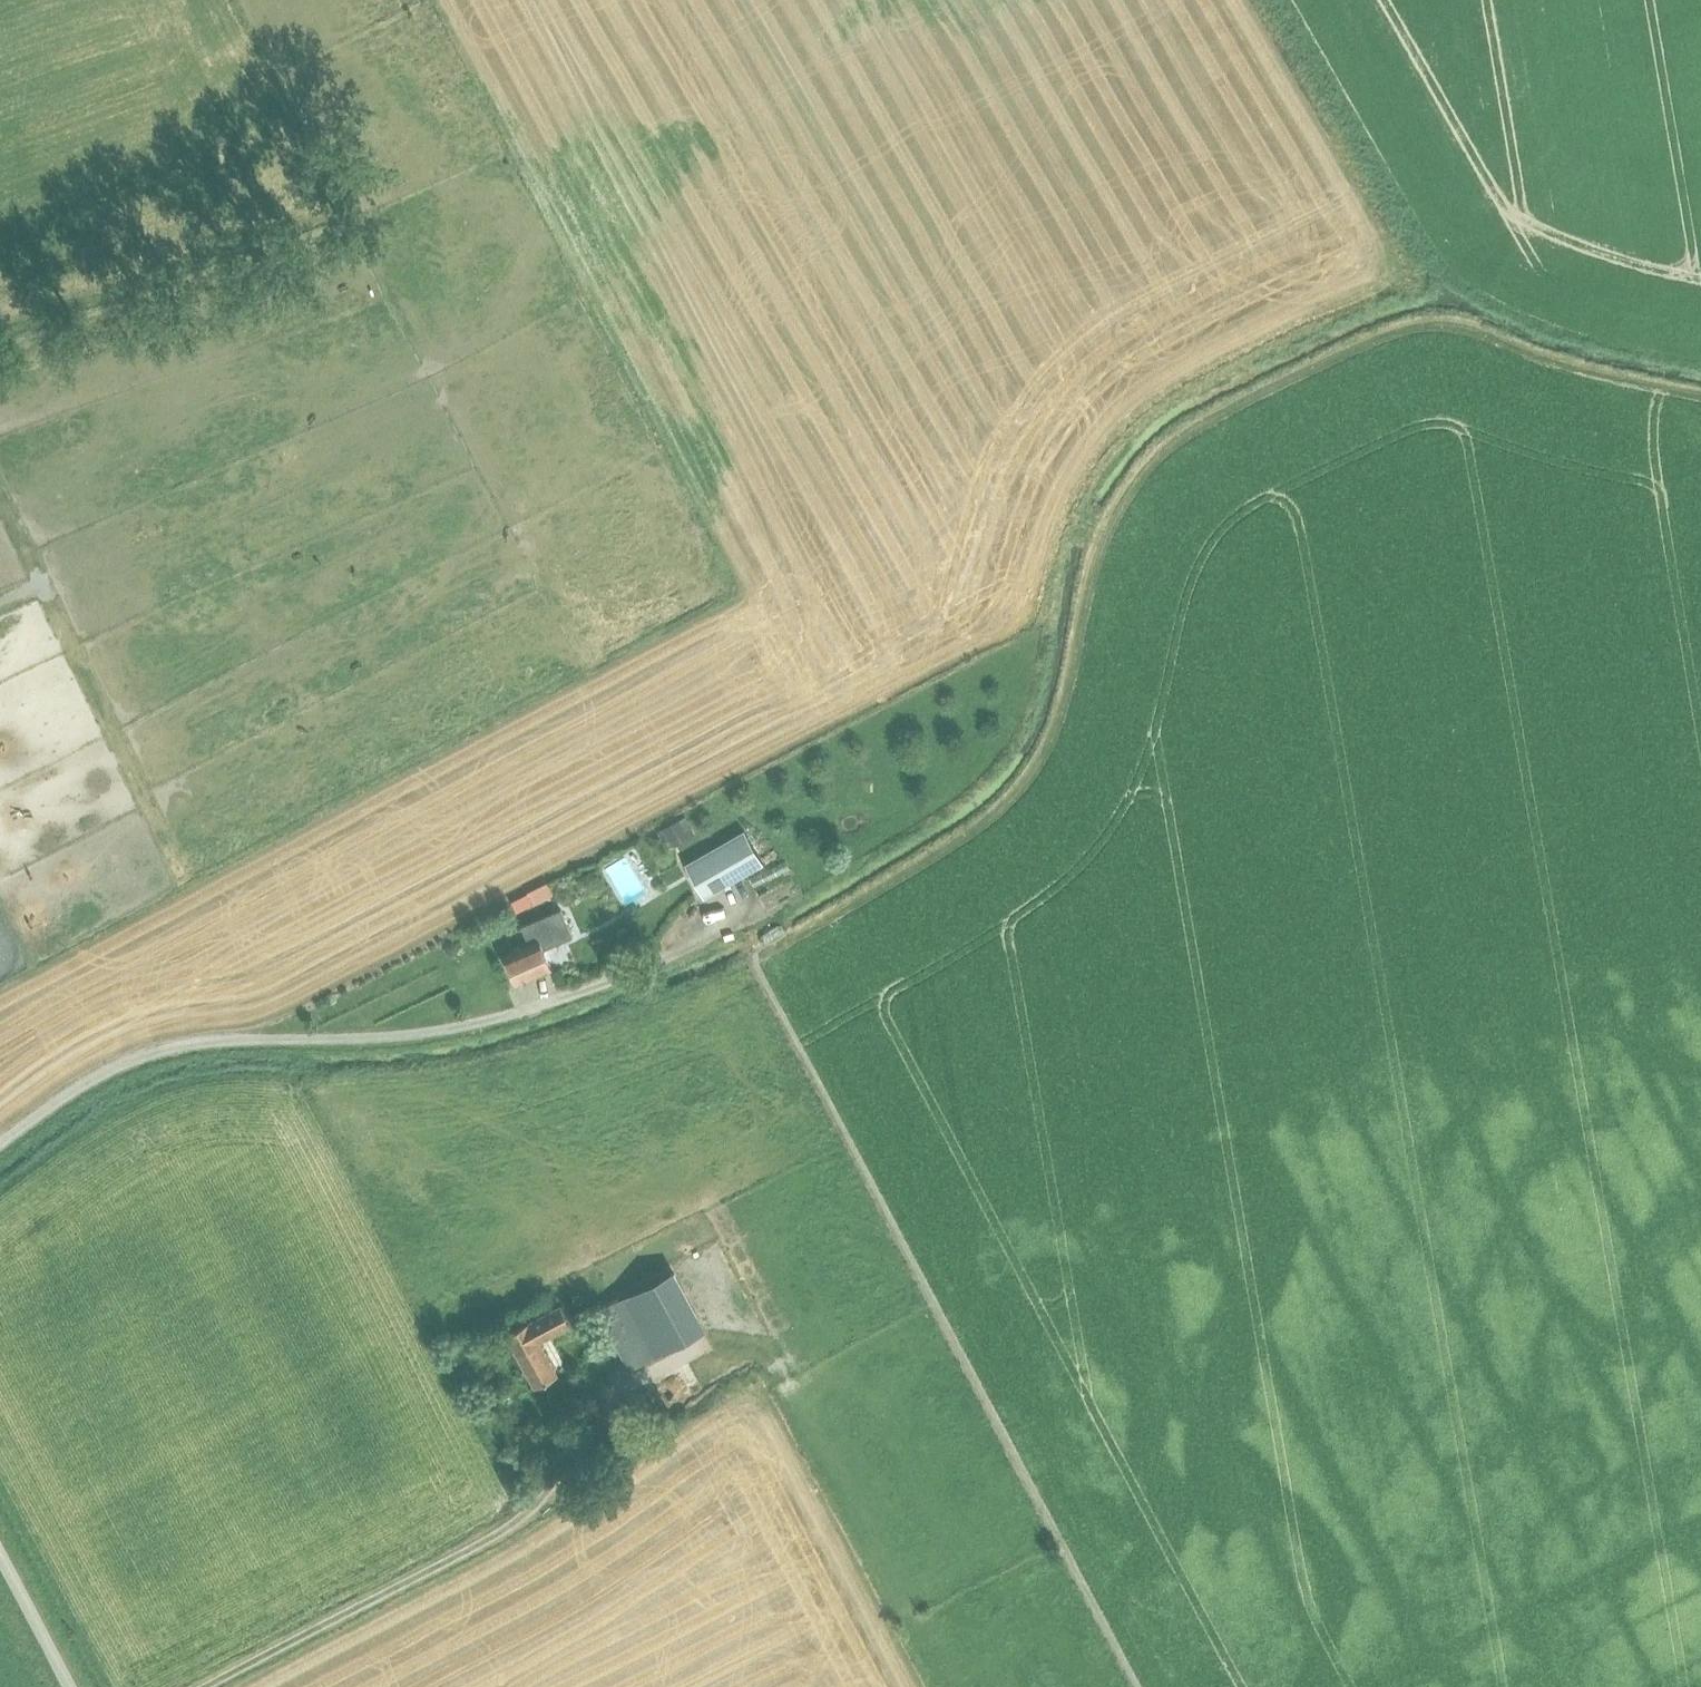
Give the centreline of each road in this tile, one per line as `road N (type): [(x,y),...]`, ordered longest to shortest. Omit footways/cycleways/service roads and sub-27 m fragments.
road 1 (unclassified): [(69,1686),(0,1552)]

